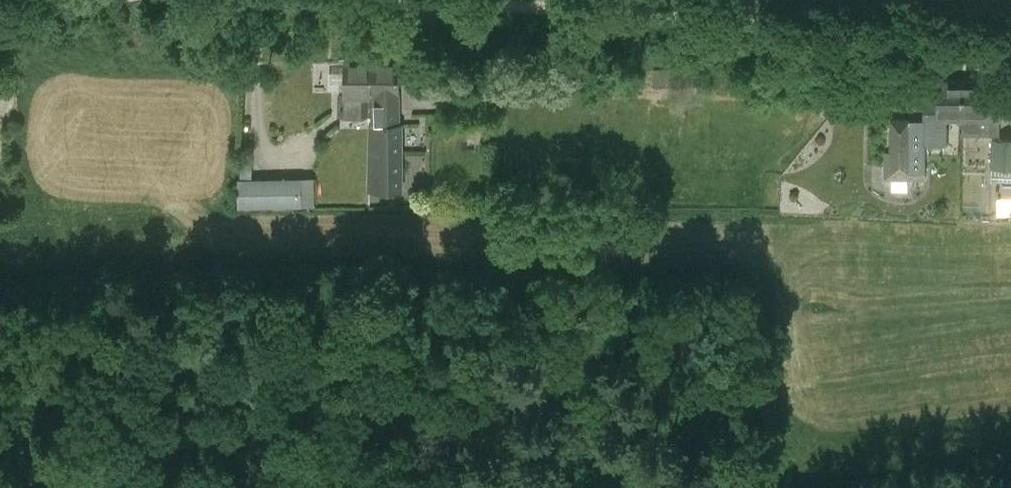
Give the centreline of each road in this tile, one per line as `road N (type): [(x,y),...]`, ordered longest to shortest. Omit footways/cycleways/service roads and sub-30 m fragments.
road 1 (track): [(427,0),(708,19)]
road 2 (unclassified): [(832,25),(1010,35)]
road 3 (track): [(708,19),(832,25)]

